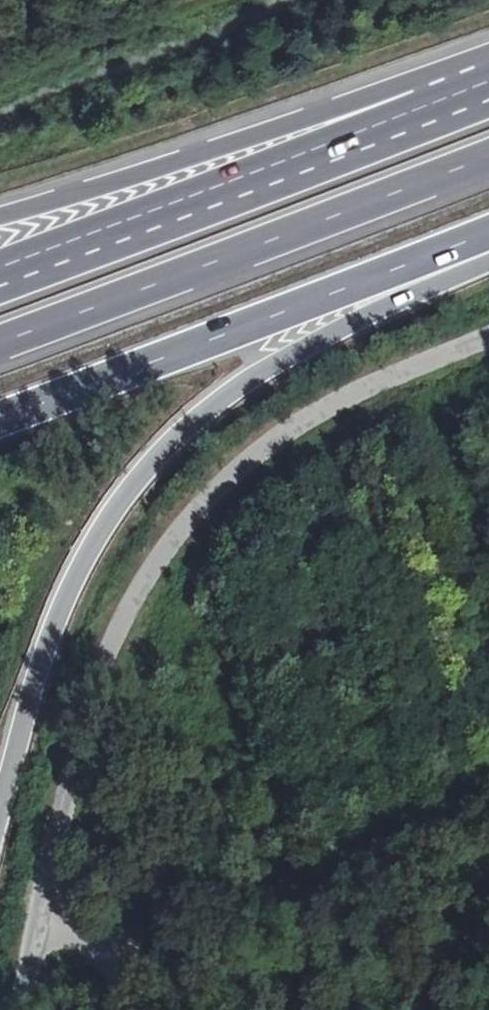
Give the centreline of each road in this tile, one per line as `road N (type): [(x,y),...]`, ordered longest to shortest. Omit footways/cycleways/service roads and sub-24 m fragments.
road 1 (unclassified): [(488,339),(369,386),(267,448),(204,503),(146,579),(96,680),(78,739),(21,1009)]
road 2 (trunk): [(0,814),(37,676),(69,592),(153,462),(236,389),(488,242)]
road 3 (motorway): [(488,90),(0,277)]
road 4 (trunk): [(0,420),(488,234)]
road 5 (motorway): [(0,344),(488,158)]
road 6 (trunk): [(488,88),(0,215)]

